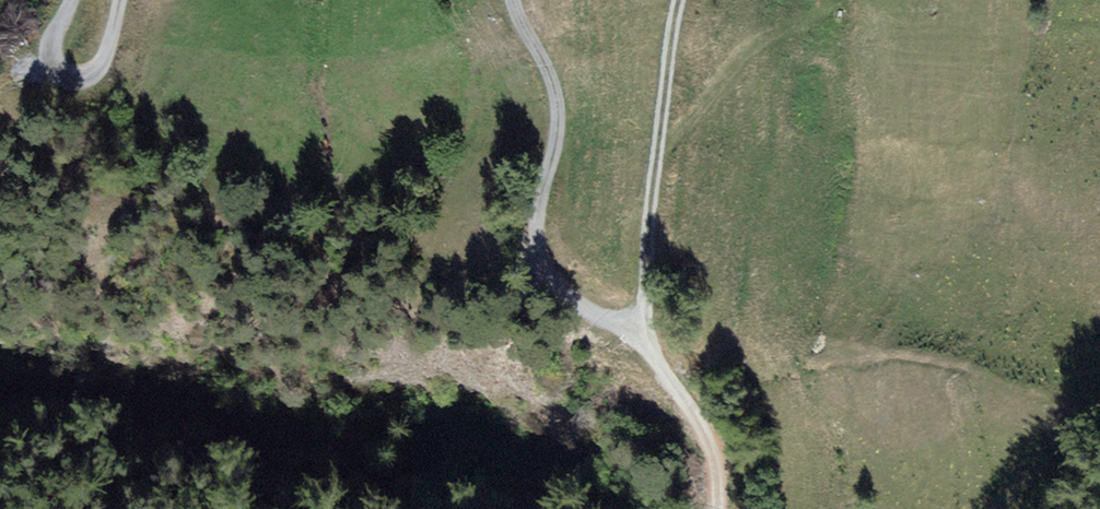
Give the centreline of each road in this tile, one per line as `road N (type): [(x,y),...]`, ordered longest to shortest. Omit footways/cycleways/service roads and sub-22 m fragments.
road 1 (track): [(515,0),(558,110),(535,239),(580,300),(639,326),(707,468),(710,508)]
road 2 (track): [(639,326),(646,206),(677,0)]
road 3 (track): [(71,0),(48,54),(53,79),(79,87),(96,76),(117,0)]

